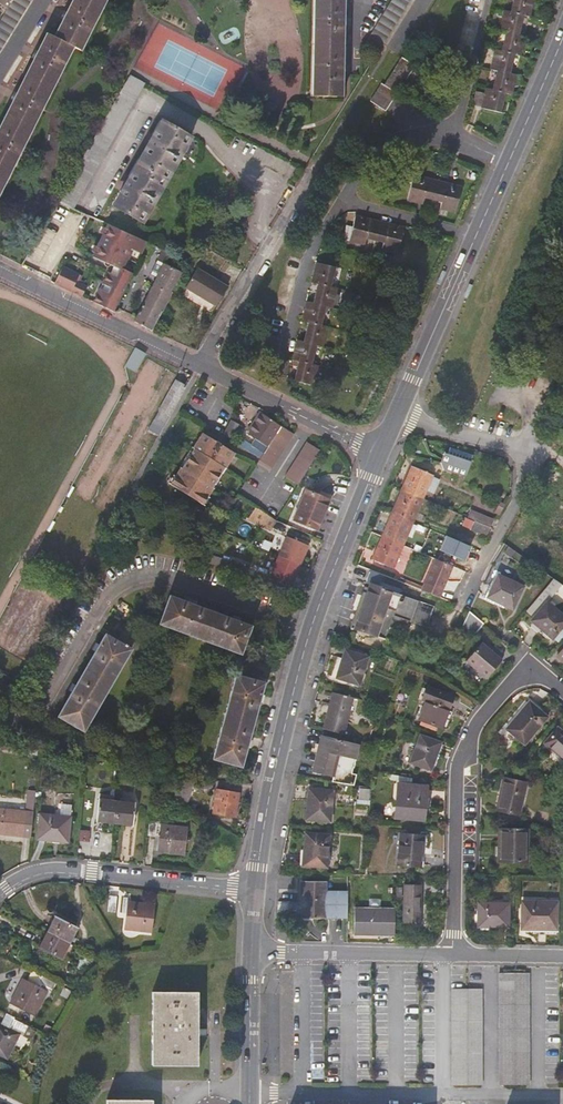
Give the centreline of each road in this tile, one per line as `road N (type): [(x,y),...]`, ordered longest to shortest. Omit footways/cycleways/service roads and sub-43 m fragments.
road 1 (tertiary): [(395,419),(562,36)]
road 2 (residential): [(454,956),(457,779),(464,746),(530,665),(562,692)]
road 3 (residential): [(312,627),(152,569),(137,572),(110,590),(48,695)]
road 4 (residential): [(464,601),(525,487),(528,454),(511,443),(395,419)]
road 5 (tertiary): [(255,890),(272,783),(312,627)]
road 6 (residential): [(255,890),(61,869),(0,892)]
road 7 (residential): [(0,267),(199,365)]
road 8 (residential): [(310,176),(199,365)]
road 9 (residential): [(199,365),(380,455)]
road 10 (residential): [(454,956),(252,954)]
road 11 (tertiary): [(312,627),(380,455)]
road 12 (residential): [(435,1092),(251,1090)]
road 13 (tertiary): [(251,1090),(252,954)]
road 14 (residential): [(562,1093),(435,1092)]

